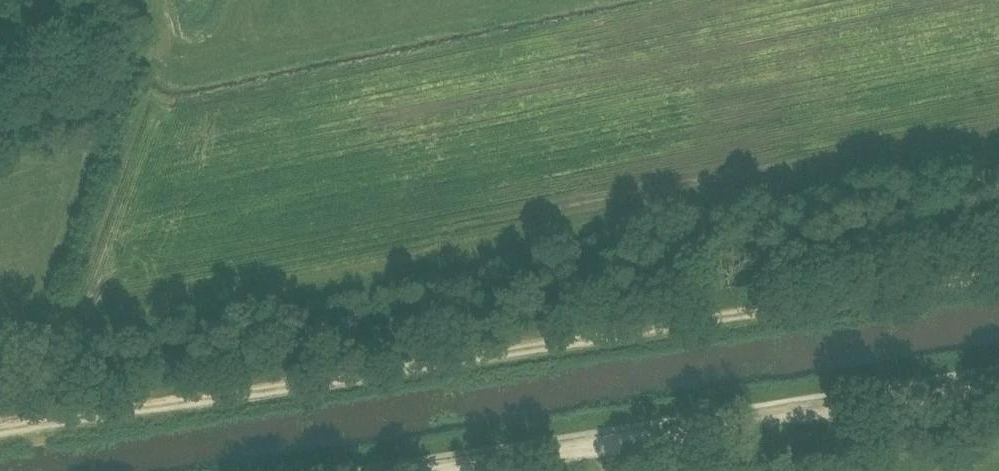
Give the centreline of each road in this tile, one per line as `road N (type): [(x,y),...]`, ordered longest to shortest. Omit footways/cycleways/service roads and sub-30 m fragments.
road 1 (track): [(34,422),(998,271)]
road 2 (track): [(444,470),(998,383)]

